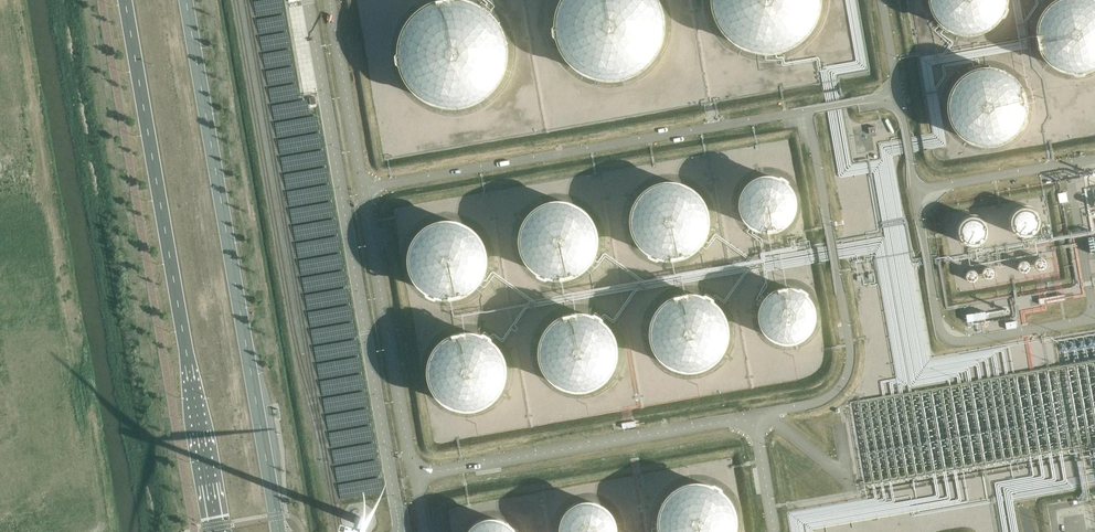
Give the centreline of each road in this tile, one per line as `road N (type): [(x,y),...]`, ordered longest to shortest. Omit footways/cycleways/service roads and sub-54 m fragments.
road 1 (primary): [(279,531),(186,0)]
road 2 (primary): [(127,0),(219,531)]
road 3 (unclassified): [(310,0),(398,531)]

